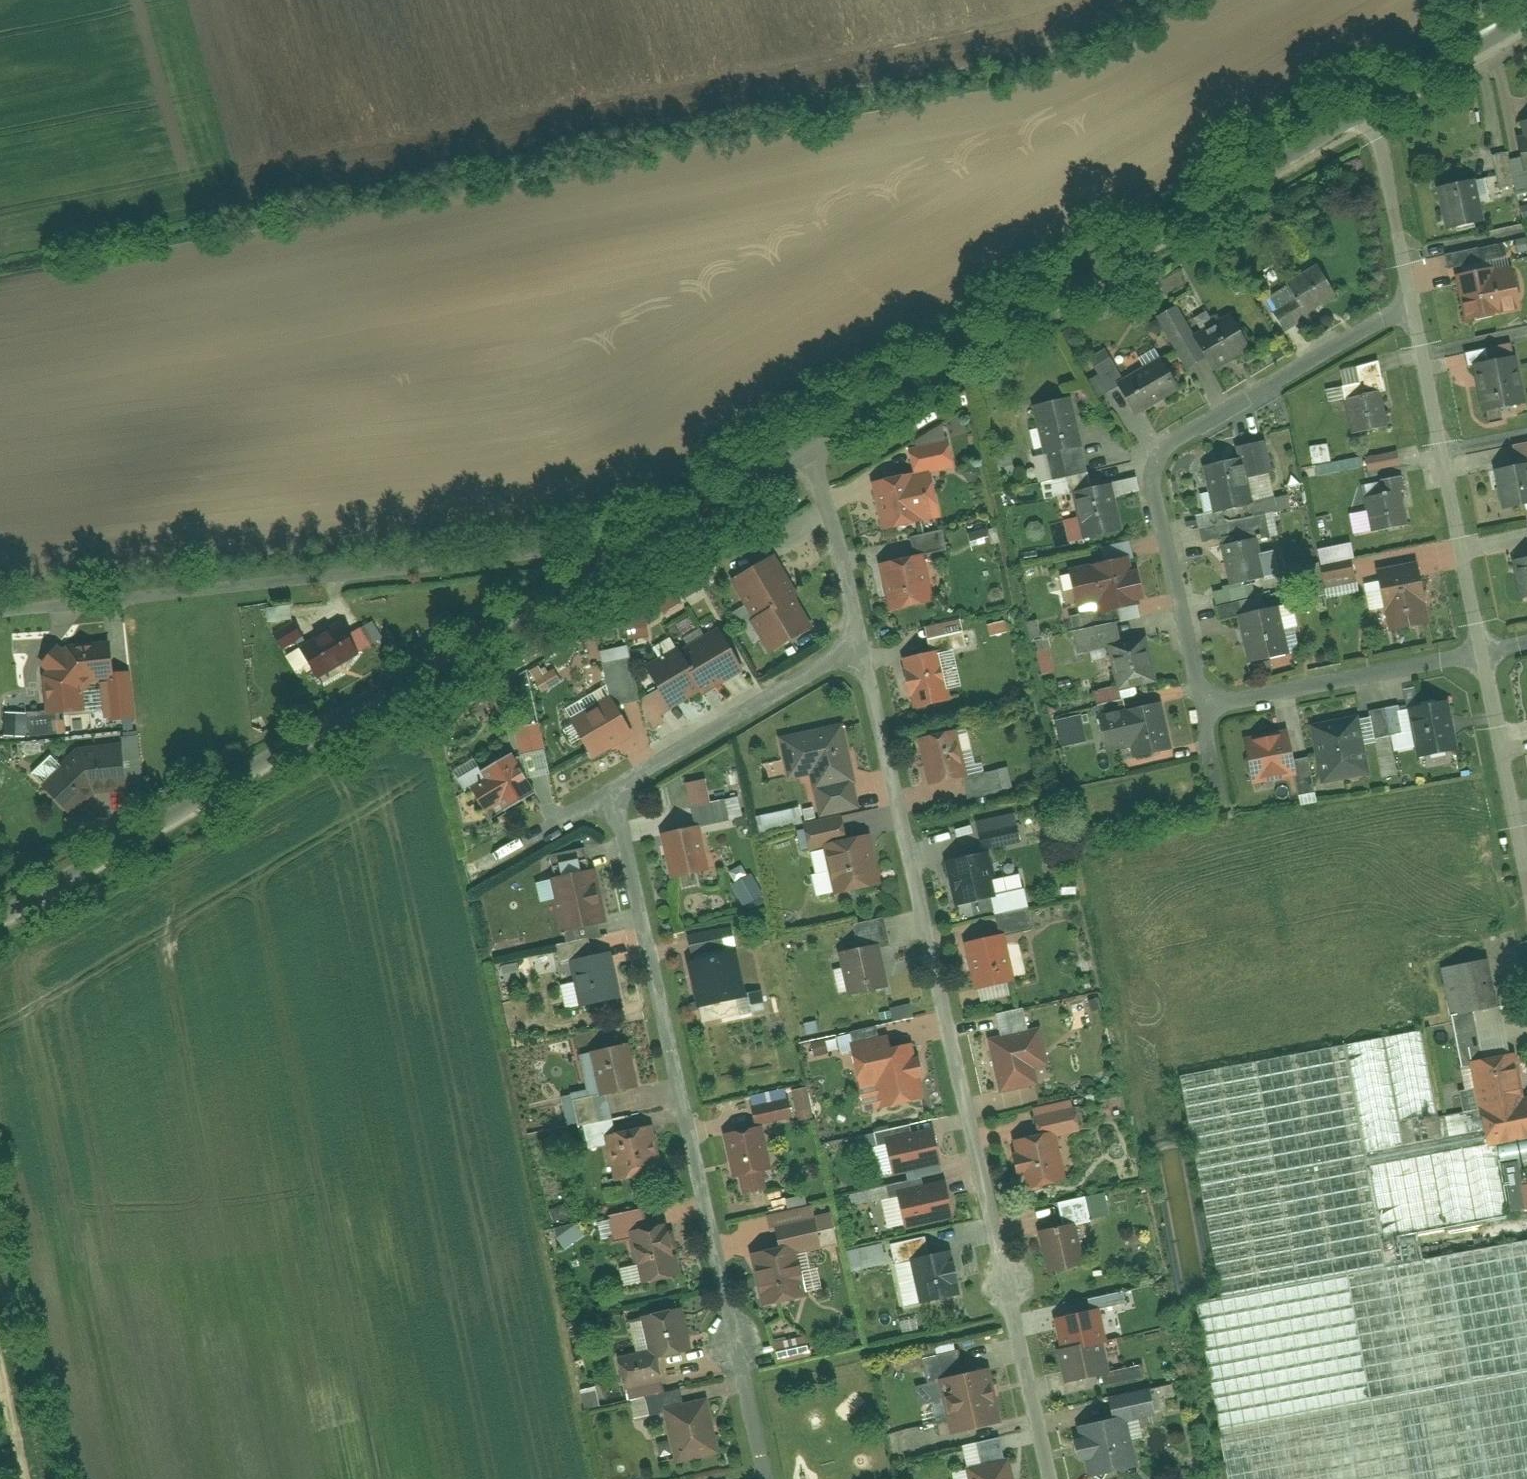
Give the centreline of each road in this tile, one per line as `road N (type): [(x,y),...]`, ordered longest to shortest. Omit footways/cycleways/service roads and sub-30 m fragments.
road 1 (residential): [(0,909),(607,560),(792,443)]
road 2 (residential): [(1046,1478),(852,648)]
road 3 (residential): [(1337,1478),(1210,867),(1220,789),(1205,701)]
road 4 (residential): [(611,789),(759,1478)]
road 5 (residential): [(792,443),(1352,115)]
road 6 (residential): [(1410,308),(1160,441),(1138,467),(1137,502),(1183,683),(1205,701)]
road 7 (residential): [(1410,308),(1481,649)]
road 8 (residential): [(1205,701),(1481,649)]
road 9 (residential): [(611,789),(852,648)]
road 10 (residential): [(1481,649),(1526,890)]
road 11 (residential): [(852,648),(811,469),(792,443)]
road 12 (residential): [(1352,115),(1379,148),(1410,308)]
road 13 (residential): [(1352,115),(1526,13)]

